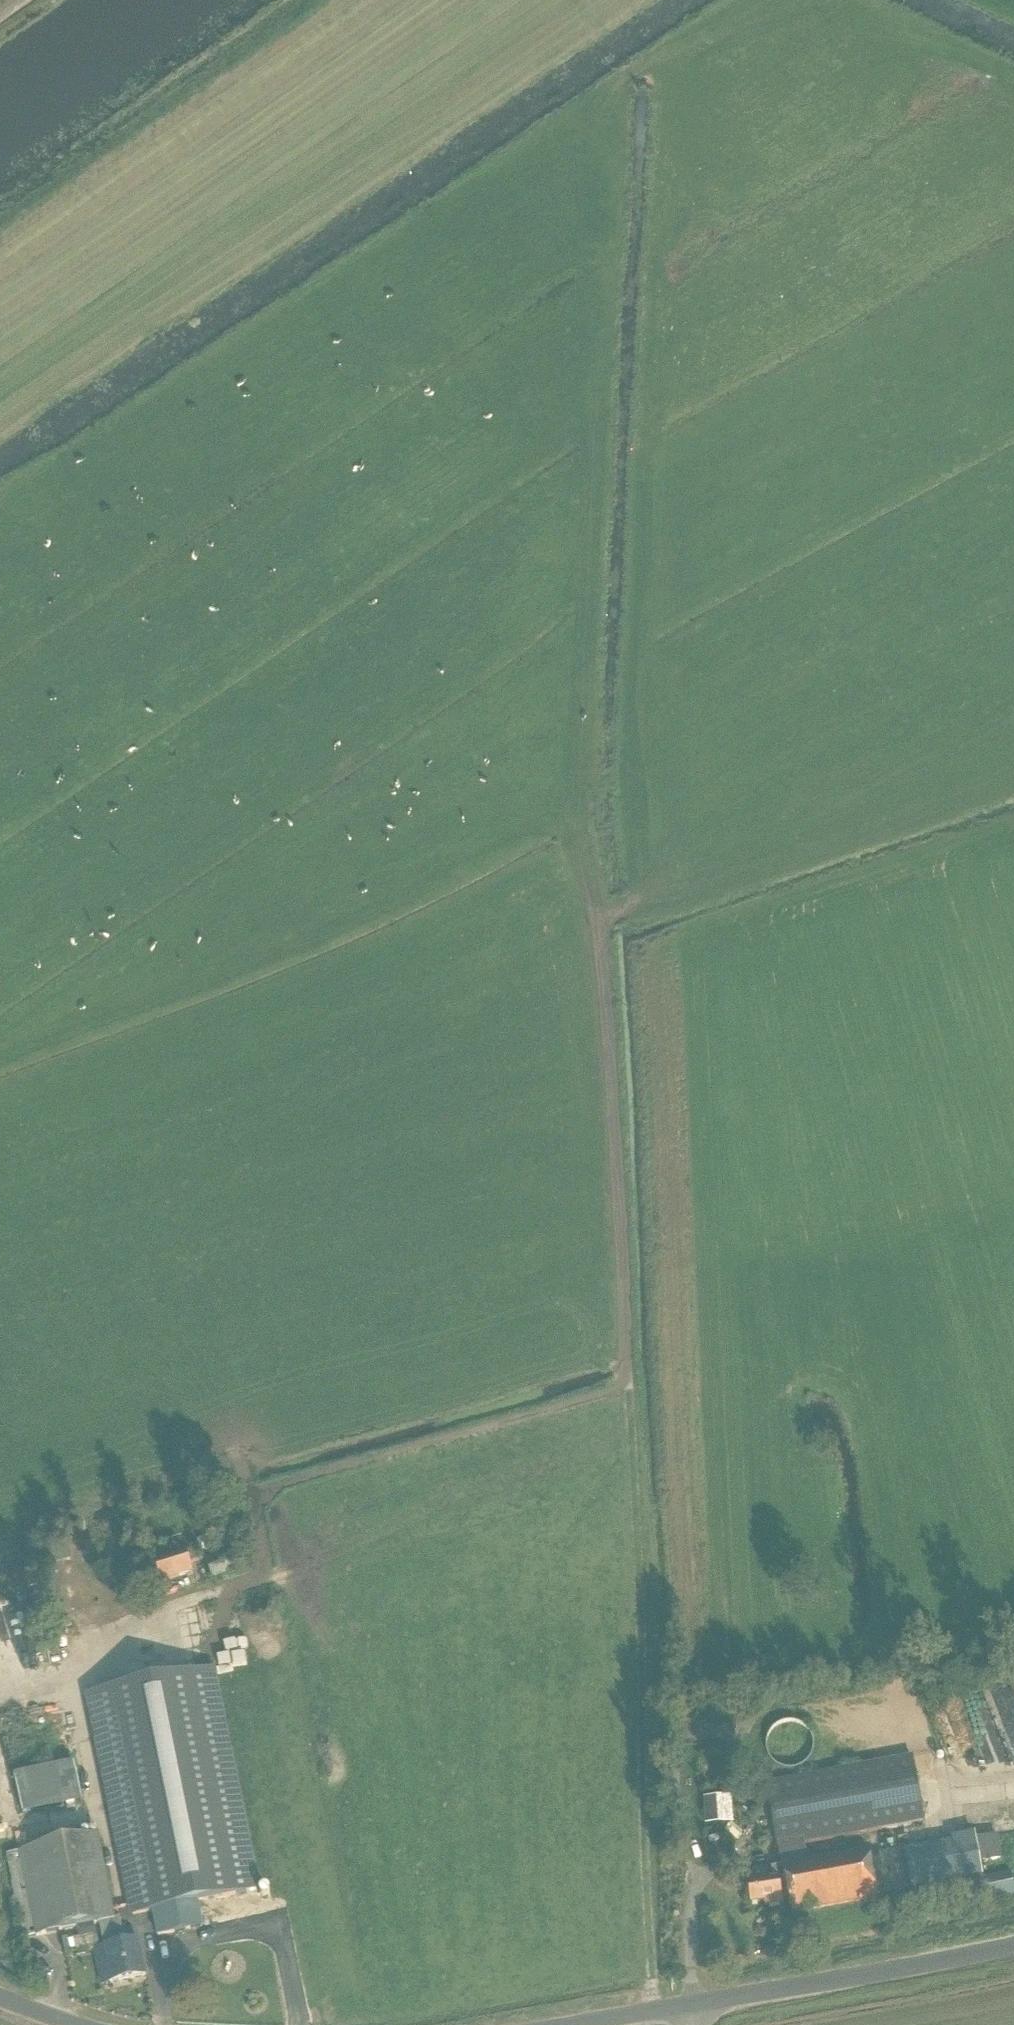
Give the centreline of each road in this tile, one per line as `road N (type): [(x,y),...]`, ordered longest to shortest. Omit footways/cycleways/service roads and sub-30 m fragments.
road 1 (unclassified): [(692,2009),(1013,1946)]

